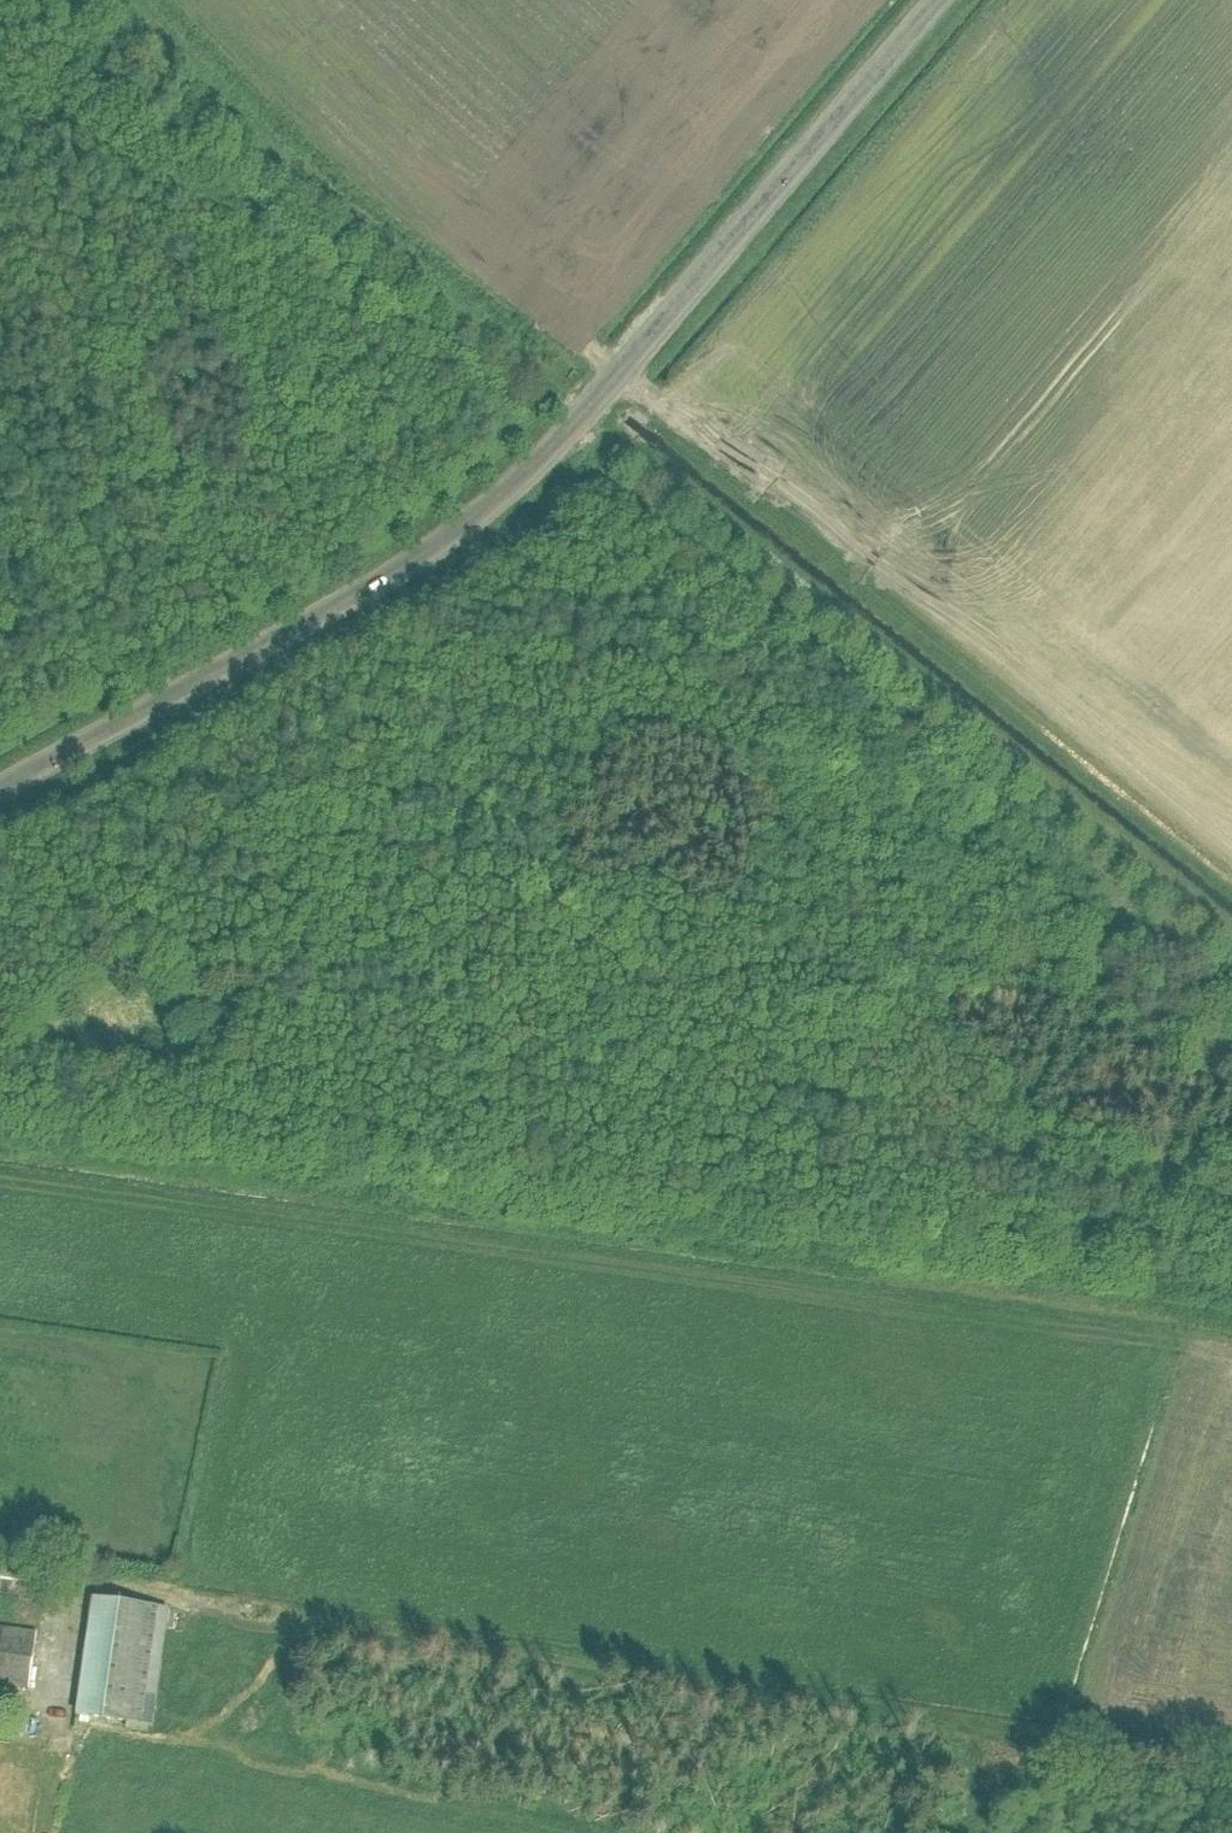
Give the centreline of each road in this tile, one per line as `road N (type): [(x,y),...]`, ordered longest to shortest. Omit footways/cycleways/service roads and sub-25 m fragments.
road 1 (tertiary): [(0,788),(408,573),(542,472),(946,0)]

